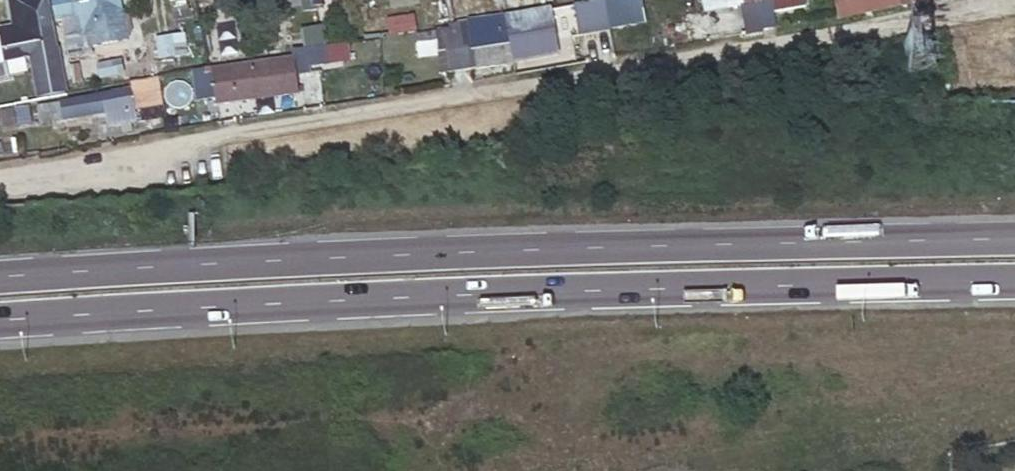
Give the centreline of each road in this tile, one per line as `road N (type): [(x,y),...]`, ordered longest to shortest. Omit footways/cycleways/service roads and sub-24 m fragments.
road 1 (residential): [(0,174),(1014,2)]
road 2 (trunk): [(0,321),(606,291),(1014,284)]
road 3 (trunk): [(1014,240),(601,247),(0,276)]

